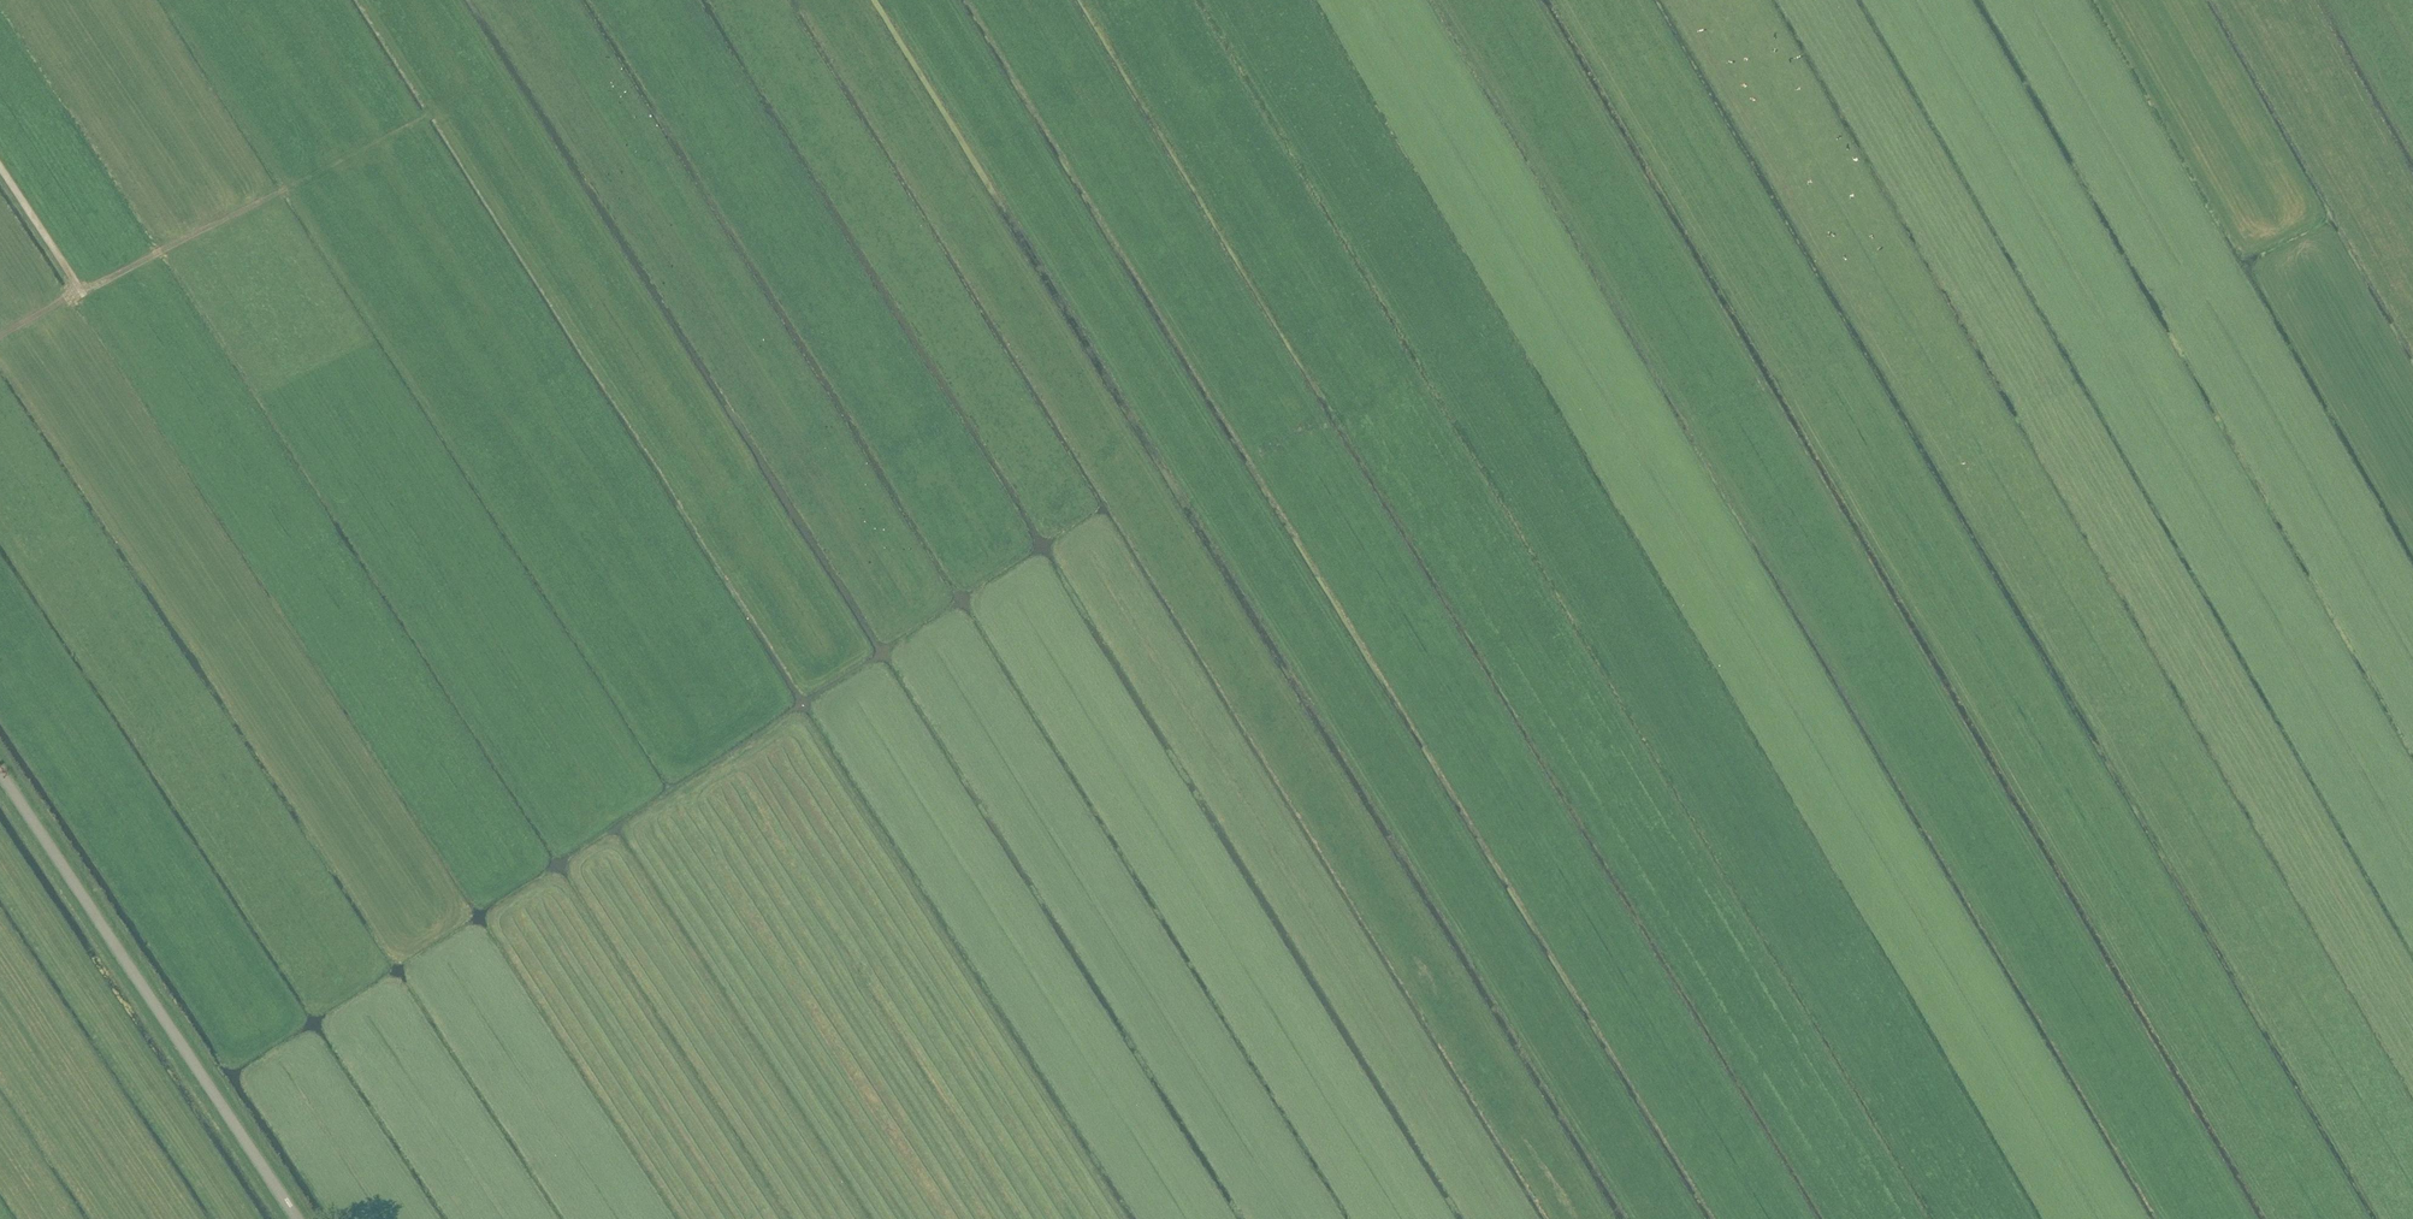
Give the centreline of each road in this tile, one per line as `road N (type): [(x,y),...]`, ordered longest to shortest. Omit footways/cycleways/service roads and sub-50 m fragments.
road 1 (unclassified): [(299,1218),(0,772)]
road 2 (track): [(0,341),(82,291),(290,202)]
road 3 (track): [(82,291),(0,168)]

